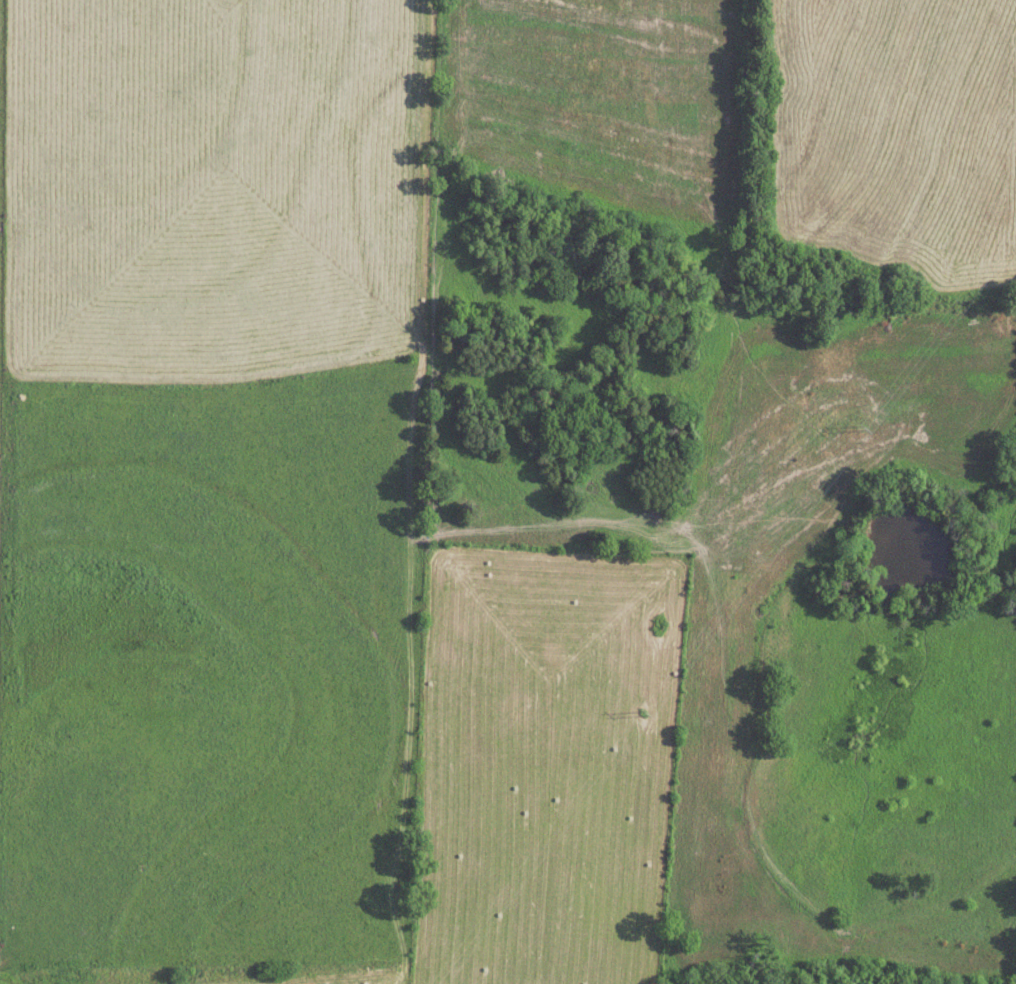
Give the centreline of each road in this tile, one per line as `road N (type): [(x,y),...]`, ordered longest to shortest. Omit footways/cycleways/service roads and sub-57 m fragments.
road 1 (residential): [(399,983),(410,676),(401,589),(422,341),(427,0)]
road 2 (residential): [(22,978),(401,977)]

